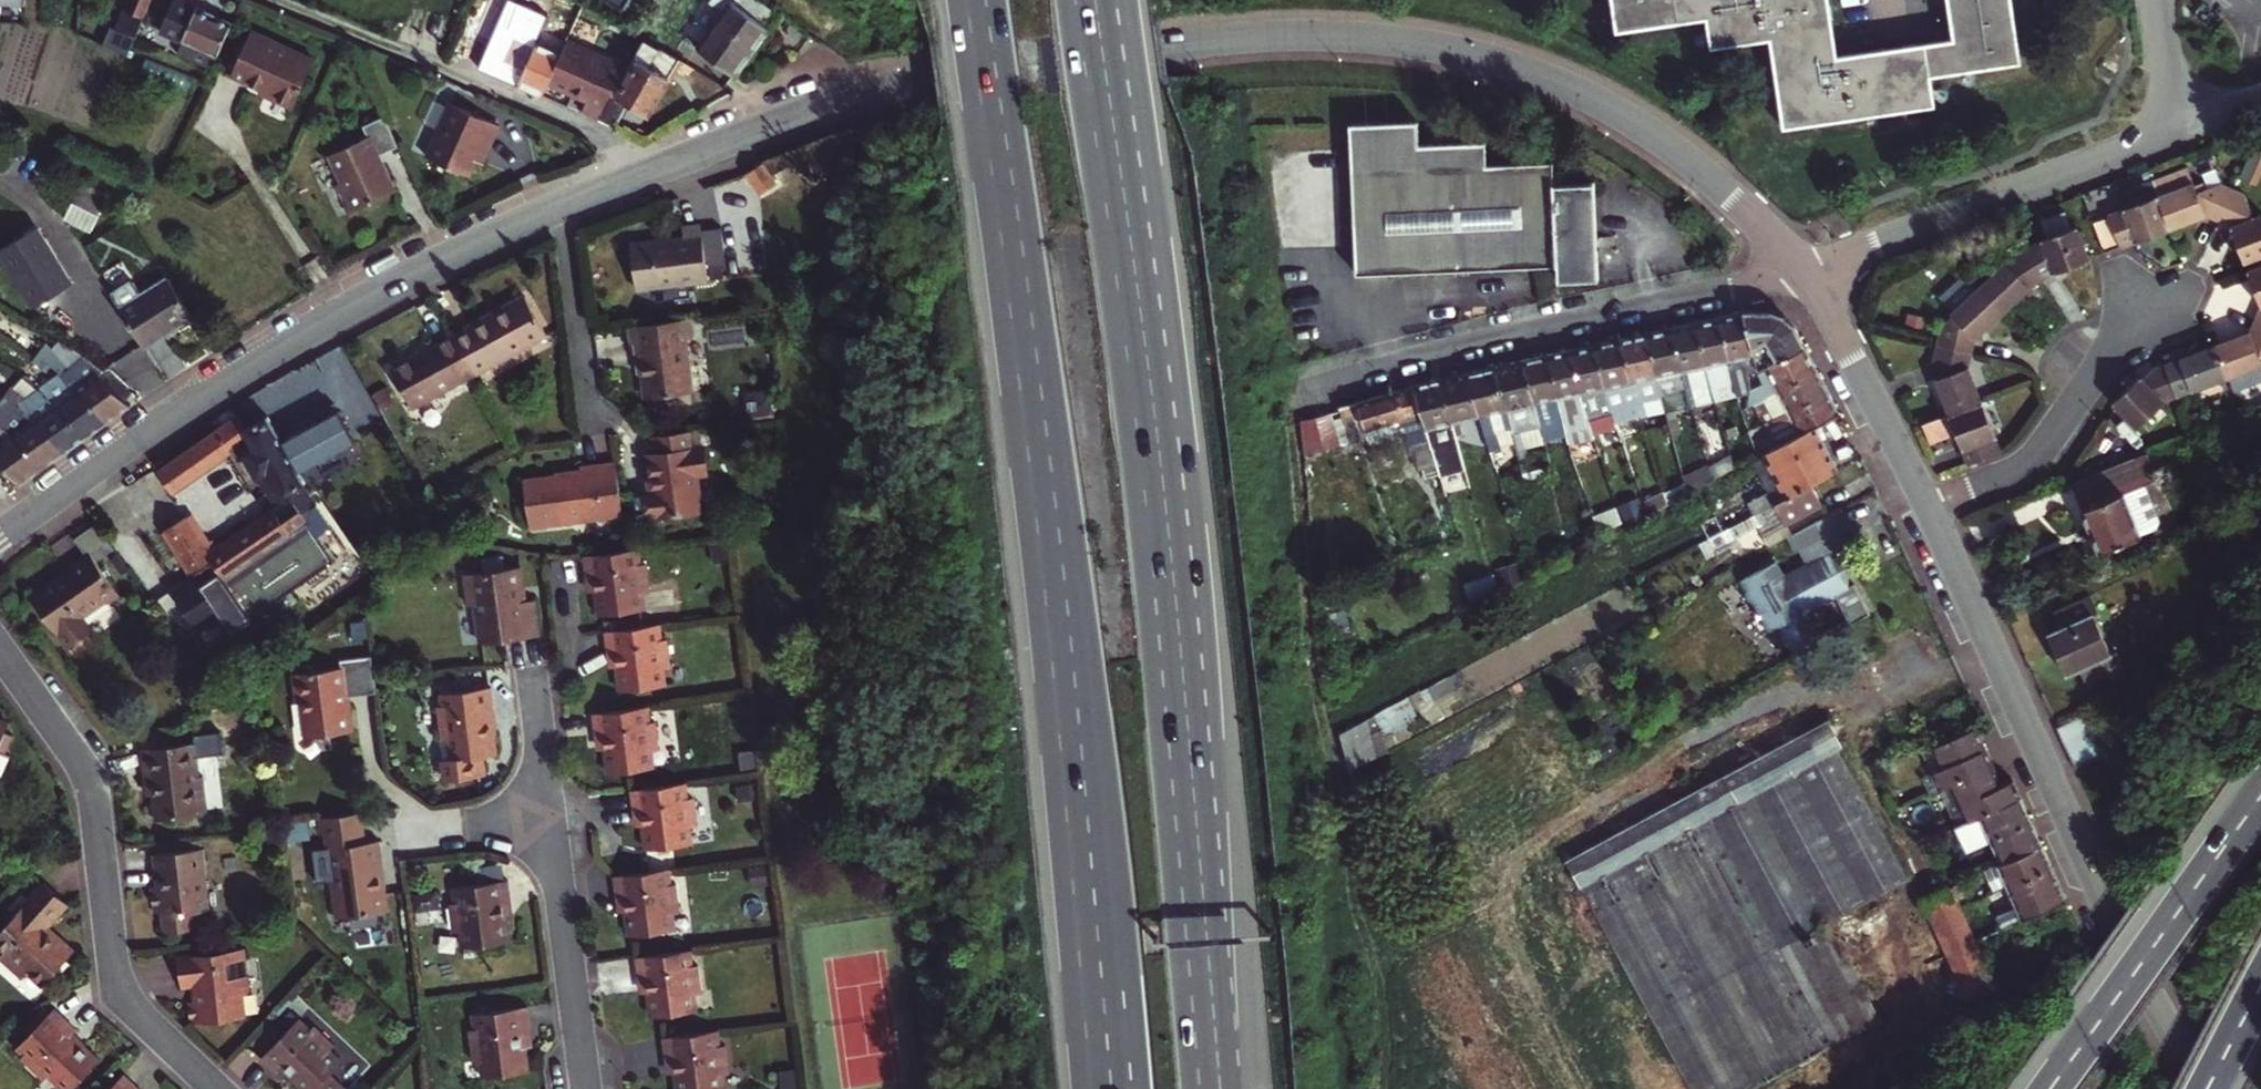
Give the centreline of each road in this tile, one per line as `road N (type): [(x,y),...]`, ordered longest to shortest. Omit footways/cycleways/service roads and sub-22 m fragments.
road 1 (tertiary): [(655,172),(781,125),(892,95),(1211,46),(1358,40),(1504,66),(1605,110),(1746,209),(1802,272)]
road 2 (motorway): [(986,0),(1071,645),(1111,1088)]
road 3 (motorway): [(1194,934),(1145,425),(1085,0)]
road 4 (tertiary): [(0,540),(207,395),(341,315),(655,172)]
road 5 (tertiary): [(1928,510),(2128,955),(2199,1088)]
road 6 (unclassified): [(1802,272),(2174,129),(2156,0)]
road 7 (residential): [(0,646),(89,785),(118,989),(213,1088)]
road 8 (residential): [(1312,395),(1802,272)]
road 9 (residential): [(655,172),(591,129),(282,0)]
road 10 (trunk): [(2260,795),(2050,1088)]
road 11 (residential): [(1928,510),(2025,469),(2122,337),(2186,297)]
road 12 (tertiary): [(1802,272),(1928,510)]
road 13 (residential): [(553,823),(588,1088)]
road 14 (motorway): [(1216,1088),(1194,934)]
road 15 (trunk): [(1198,1088),(1194,934)]
road 16 (residential): [(533,676),(553,823)]

